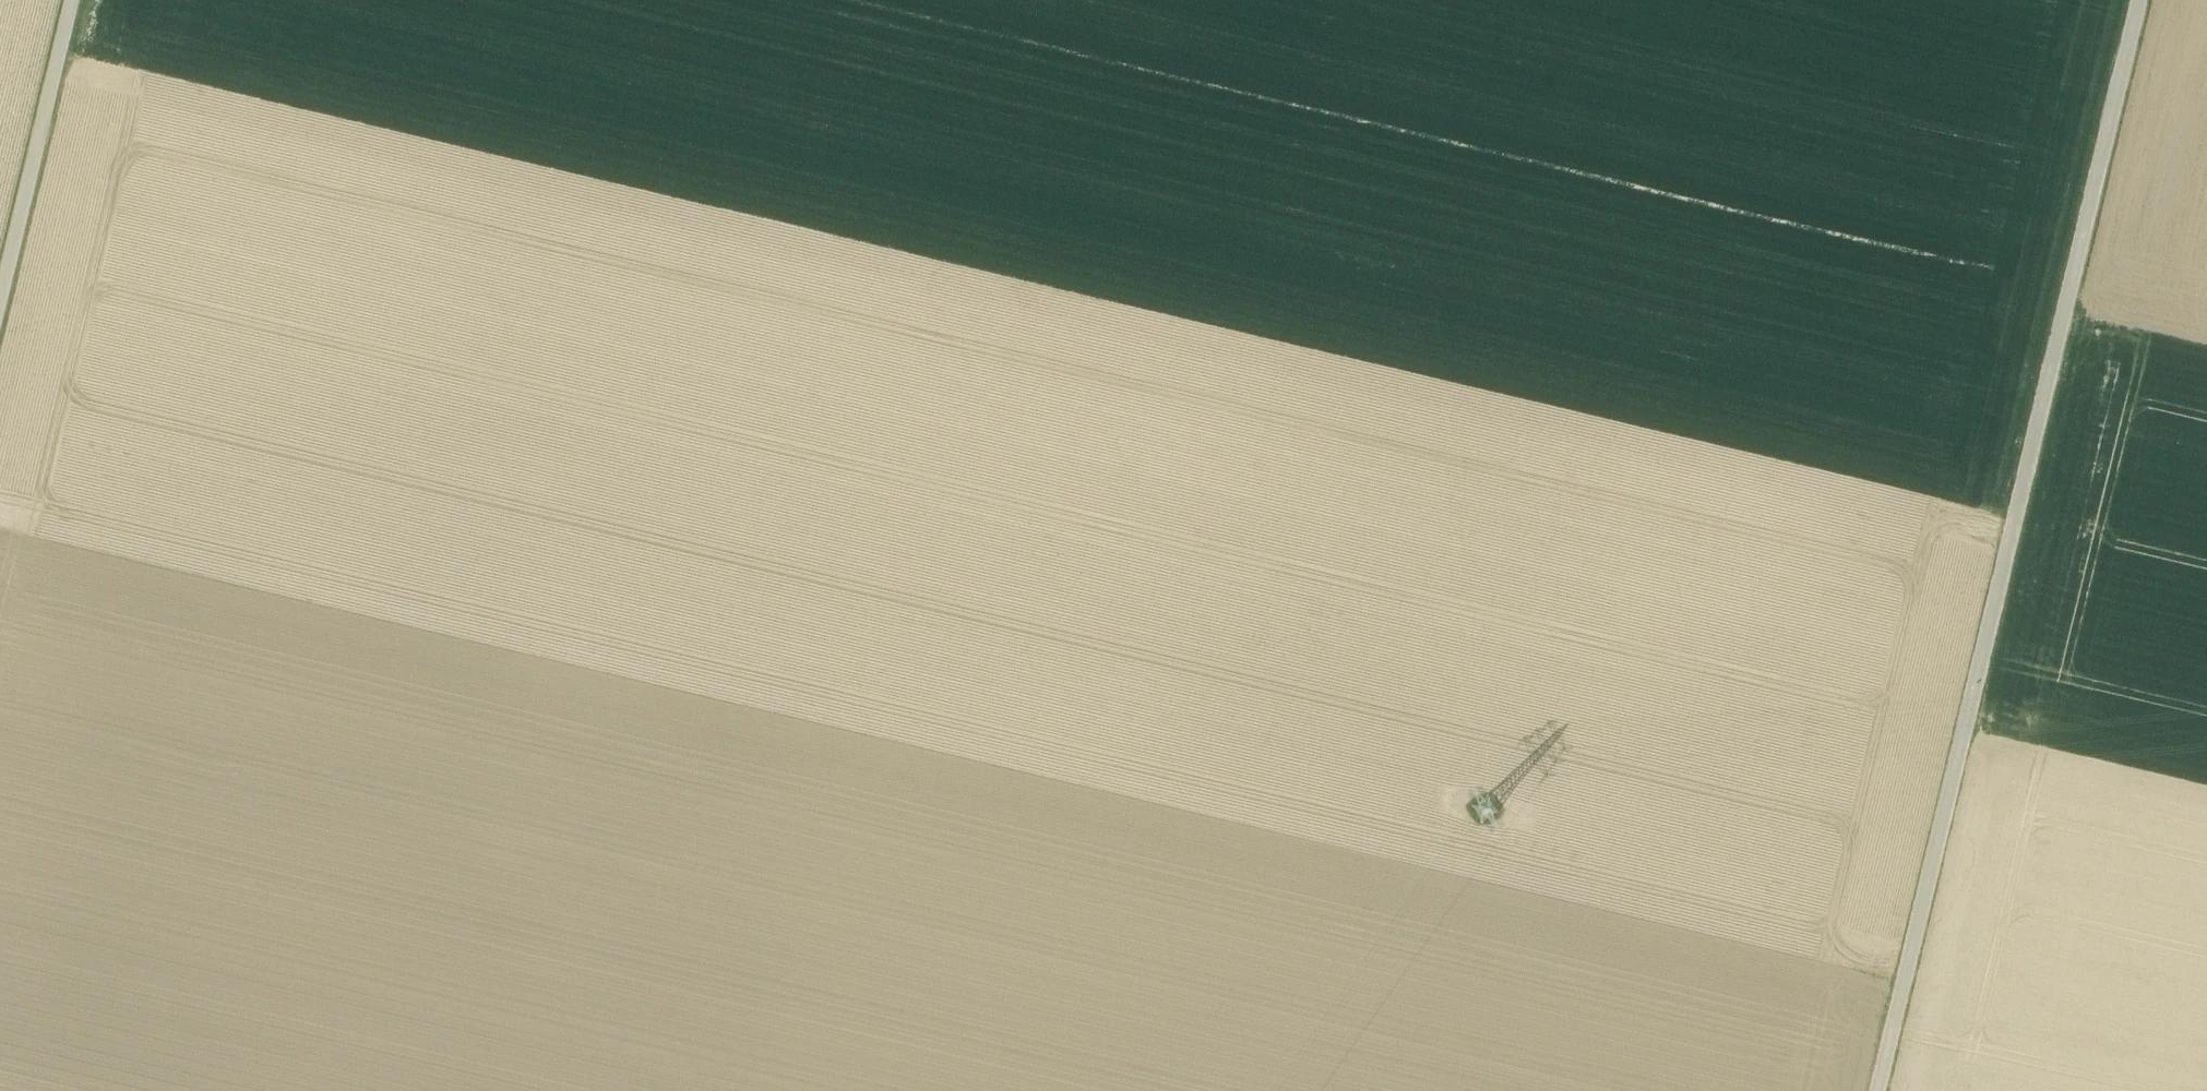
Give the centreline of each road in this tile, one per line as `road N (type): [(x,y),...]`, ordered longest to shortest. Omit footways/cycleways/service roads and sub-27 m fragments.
road 1 (track): [(1876,1090),(2138,0)]
road 2 (track): [(0,302),(73,0)]

